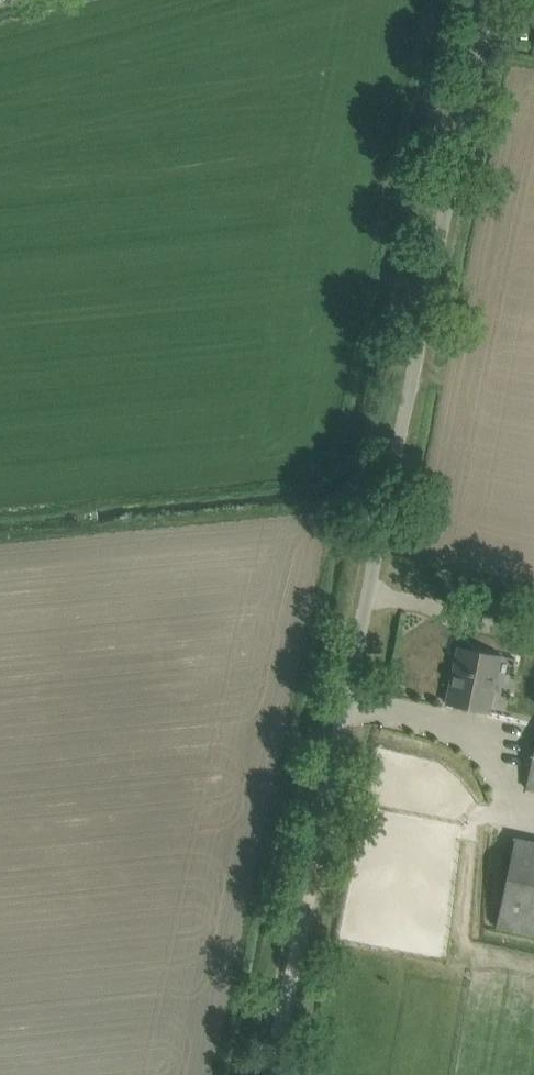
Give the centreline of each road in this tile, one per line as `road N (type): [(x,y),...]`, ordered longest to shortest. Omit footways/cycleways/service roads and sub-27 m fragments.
road 1 (unclassified): [(349,738),(492,0)]
road 2 (track): [(349,738),(280,1074)]

